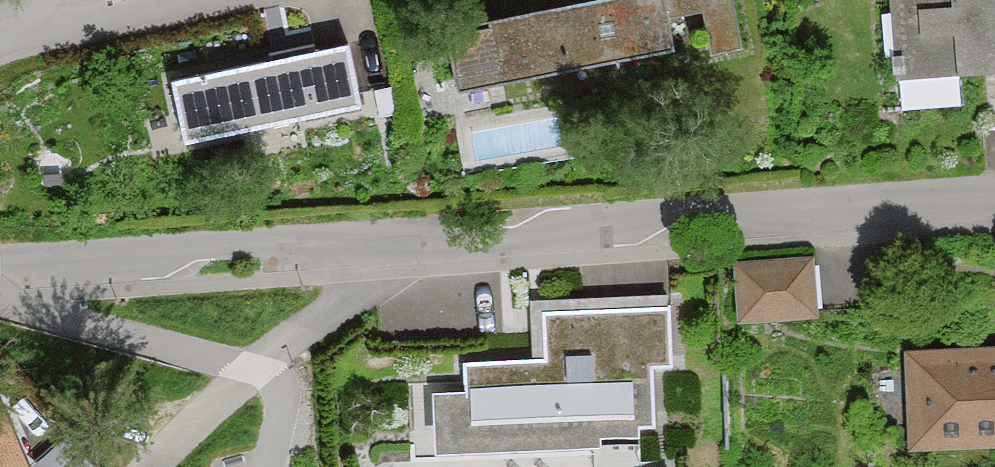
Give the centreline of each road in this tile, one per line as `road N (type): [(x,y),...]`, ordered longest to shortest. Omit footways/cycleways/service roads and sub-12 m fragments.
road 1 (residential): [(0,266),(478,240),(706,214),(994,200)]
road 2 (residential): [(0,35),(44,16),(107,17),(192,0)]

